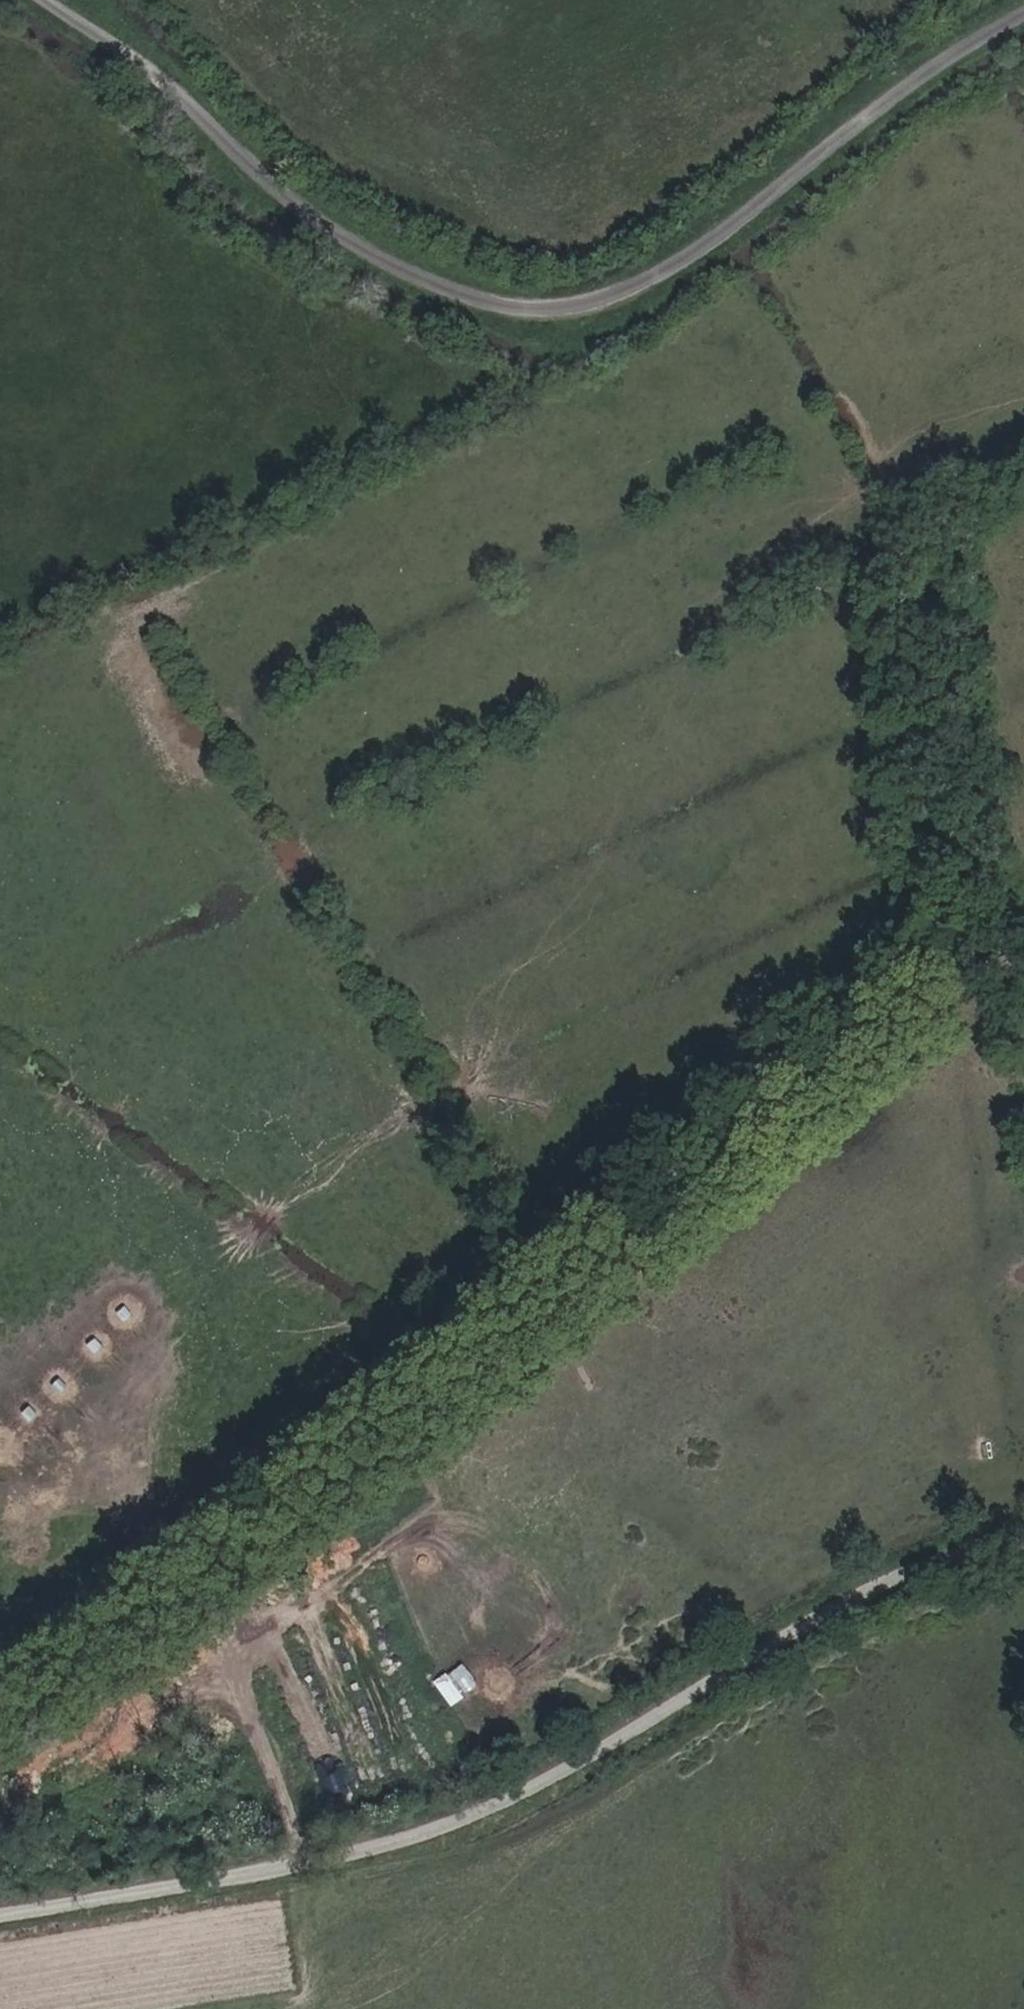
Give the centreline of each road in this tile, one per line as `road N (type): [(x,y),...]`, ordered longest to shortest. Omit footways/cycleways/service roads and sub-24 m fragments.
road 1 (unclassified): [(54,0),(162,70),(256,171),(336,231),(456,293),(556,311),(628,295),(715,242),(901,91),(1023,16)]
road 2 (unclassified): [(0,1925),(348,1868),(573,1777),(856,1613),(1023,1548)]

